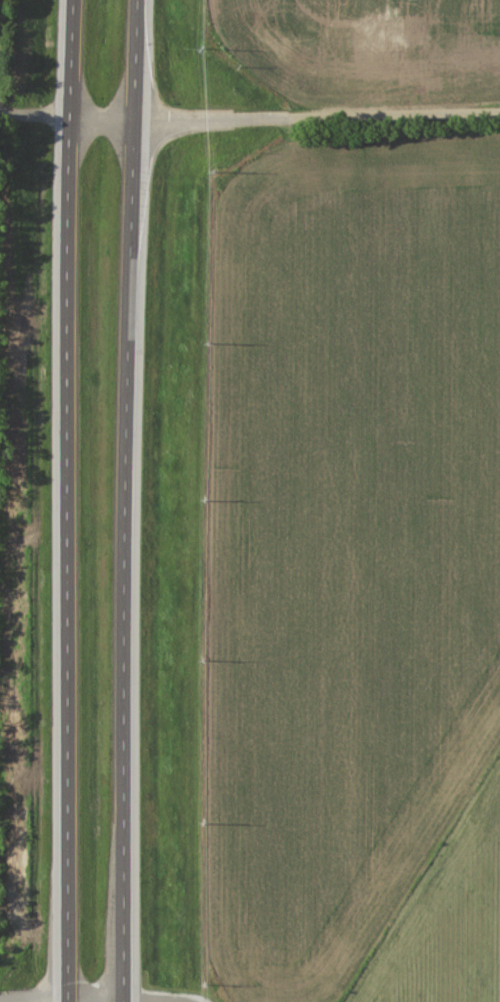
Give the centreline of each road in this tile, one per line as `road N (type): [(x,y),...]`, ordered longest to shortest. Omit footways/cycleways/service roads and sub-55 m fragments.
road 1 (trunk): [(75,0),(66,423),(69,1001)]
road 2 (trunk): [(125,1001),(138,0)]
road 3 (residential): [(135,120),(499,115)]
road 4 (residential): [(135,120),(16,115),(0,102)]

